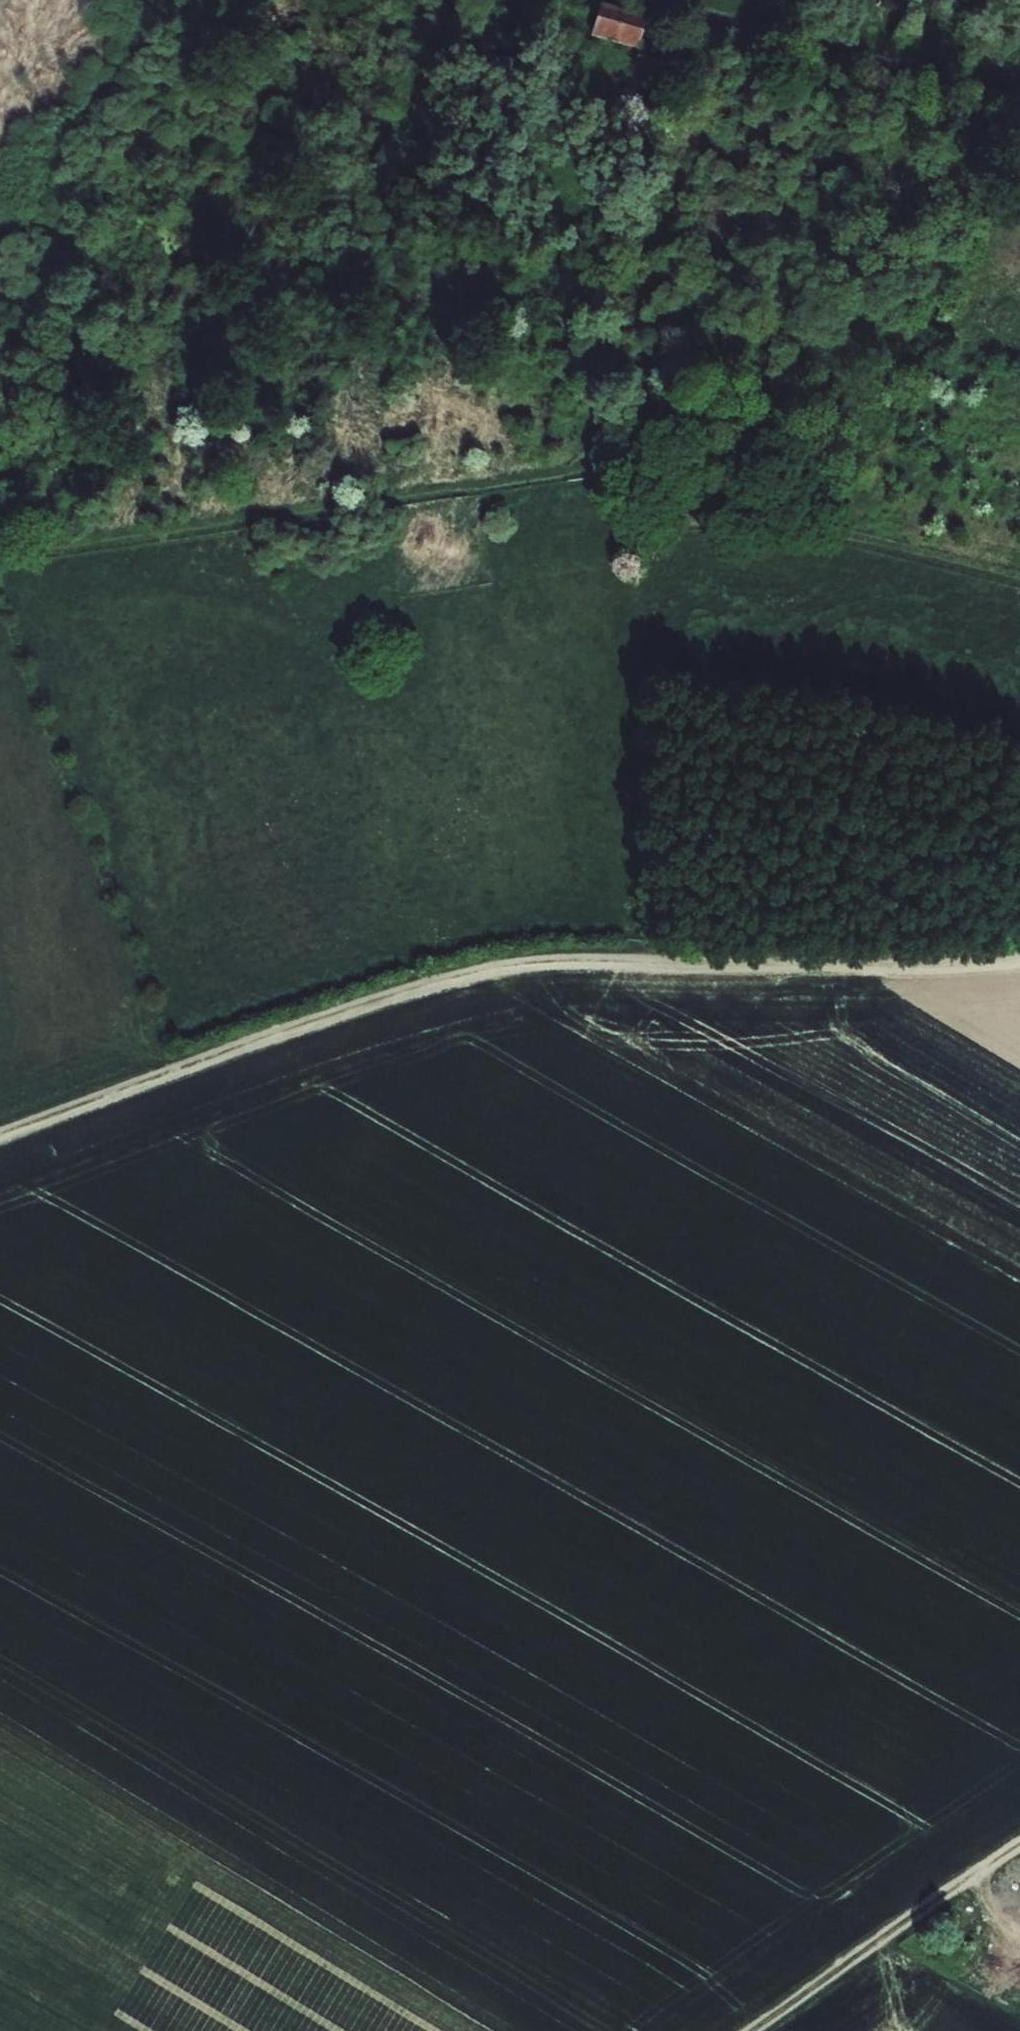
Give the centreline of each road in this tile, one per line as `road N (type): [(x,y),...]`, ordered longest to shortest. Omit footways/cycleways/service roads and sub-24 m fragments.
road 1 (track): [(0,1133),(380,991),(533,955),(891,958),(1019,947)]
road 2 (track): [(742,2030),(1019,1844)]

